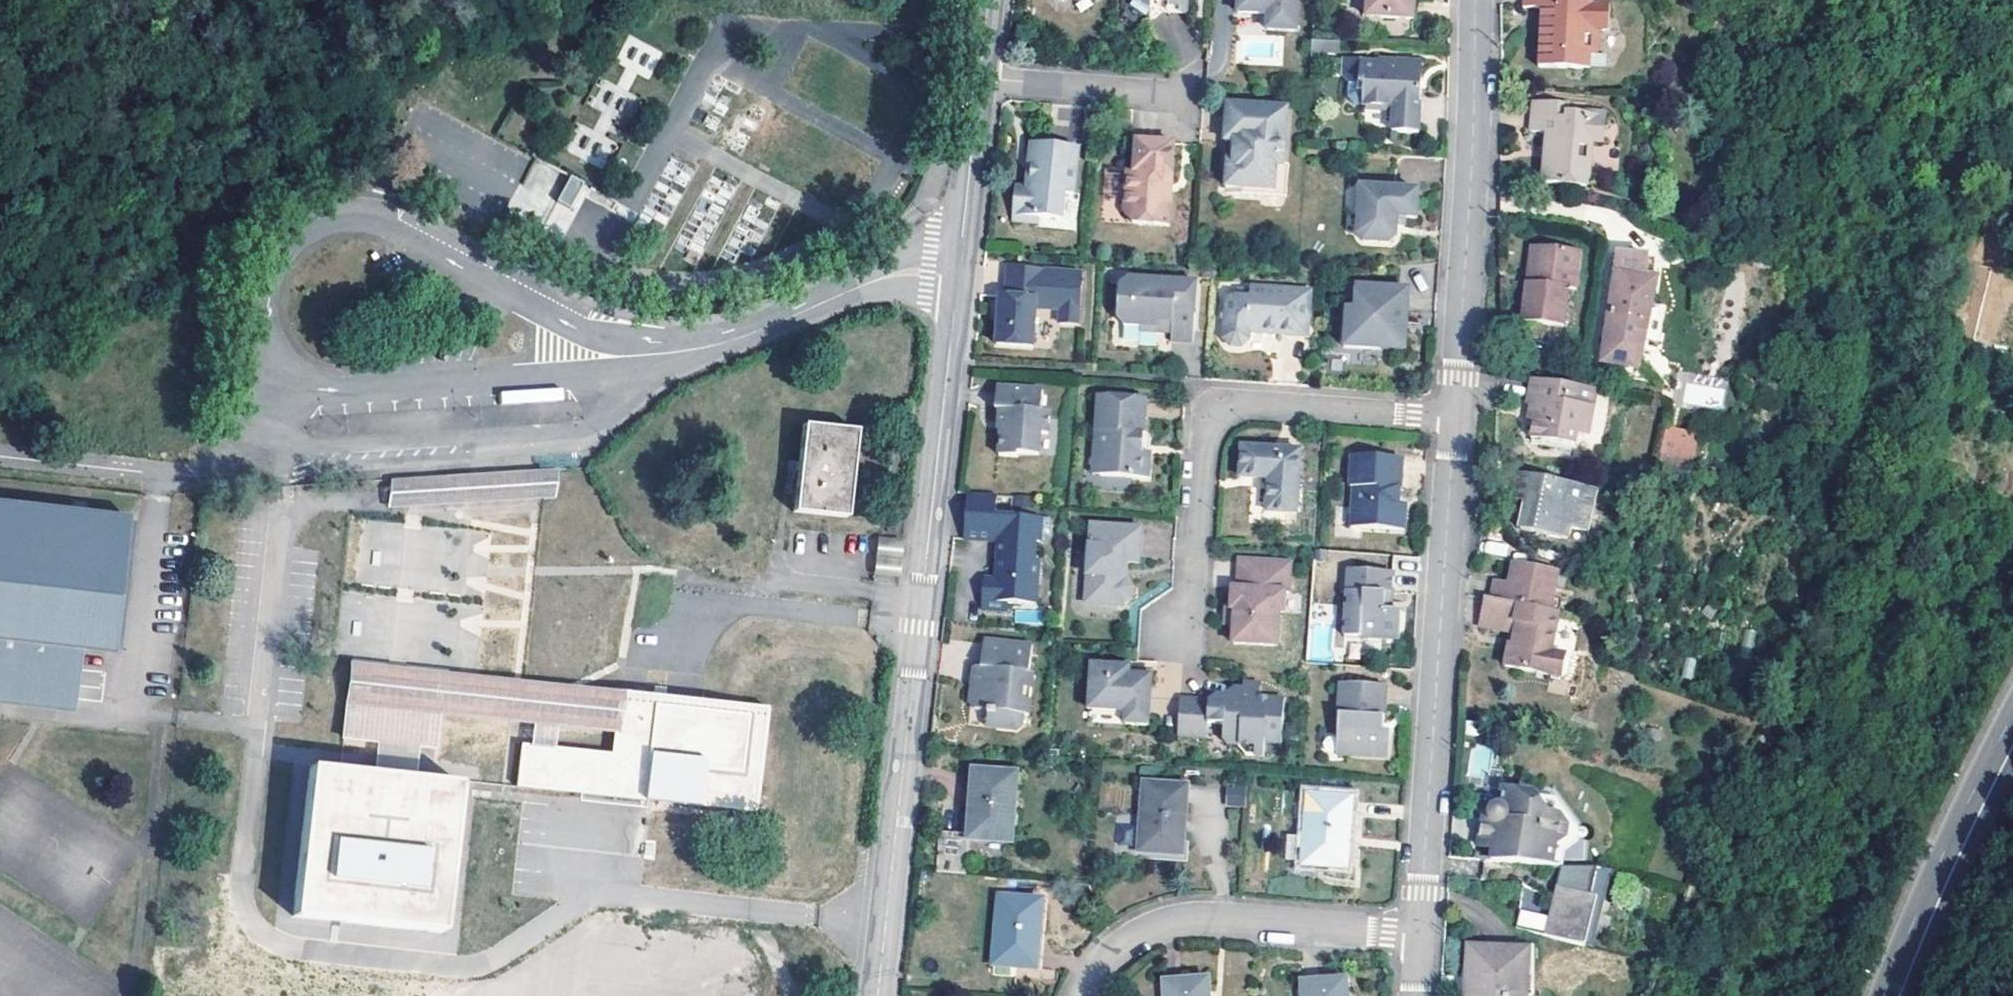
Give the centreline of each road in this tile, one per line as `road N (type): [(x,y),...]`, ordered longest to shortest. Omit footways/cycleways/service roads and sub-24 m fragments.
road 1 (residential): [(958,275),(878,995)]
road 2 (residential): [(1419,934),(1455,416)]
road 3 (residential): [(619,356),(401,232),(334,221),(306,232),(267,281),(279,360)]
road 4 (residential): [(1455,416),(1233,402),(1213,412),(1203,430),(1192,582),(1174,629)]
road 5 (residential): [(1455,416),(1475,0)]
road 6 (residential): [(1082,995),(1109,954),(1169,921),(1419,934)]
road 7 (residential): [(279,360),(299,384),(320,389),(551,379),(619,356)]
road 8 (residential): [(958,275),(902,272),(726,342),(619,356)]
road 9 (secondary): [(1891,995),(2012,731)]
road 10 (residential): [(980,78),(1201,94)]
road 11 (residential): [(980,78),(958,275)]

